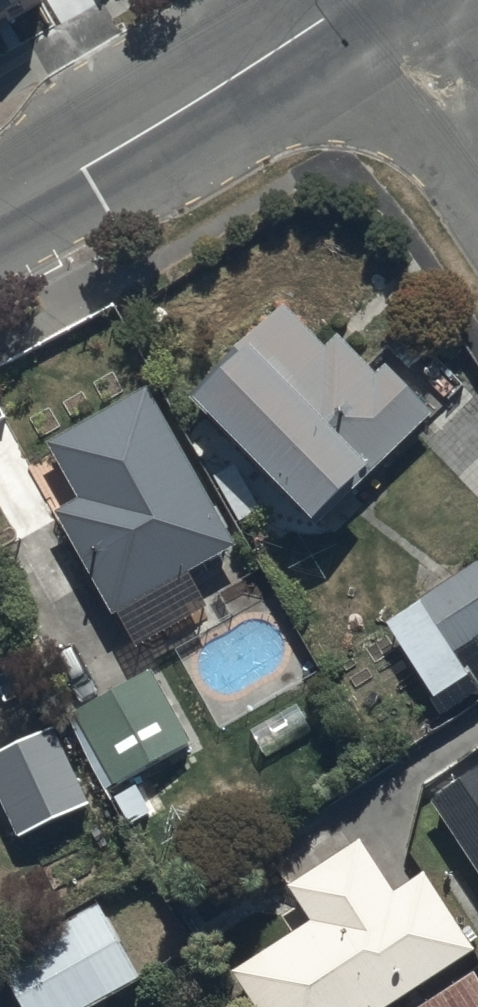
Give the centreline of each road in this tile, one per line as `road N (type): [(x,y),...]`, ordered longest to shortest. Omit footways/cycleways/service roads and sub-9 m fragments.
road 1 (tertiary): [(0,215),(352,0)]
road 2 (residential): [(364,0),(477,175)]

